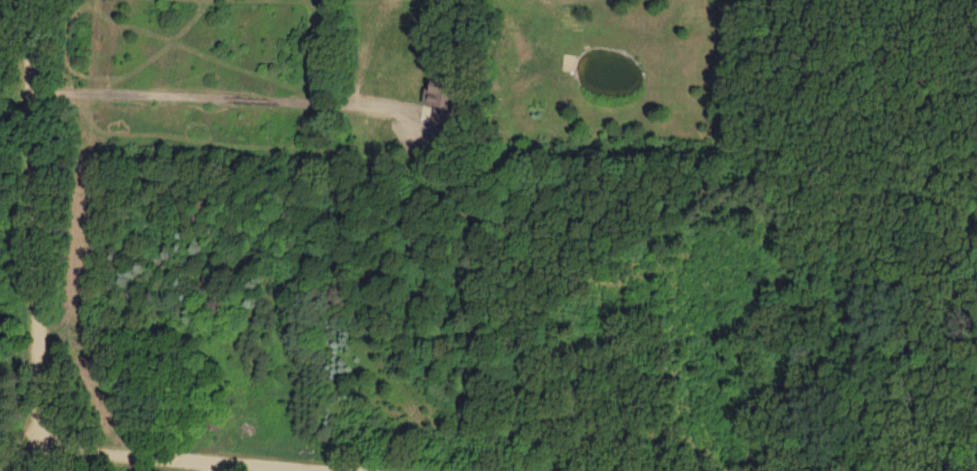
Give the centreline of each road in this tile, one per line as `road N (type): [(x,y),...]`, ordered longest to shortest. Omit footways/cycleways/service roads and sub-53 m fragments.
road 1 (residential): [(32,450),(32,0)]
road 2 (residential): [(300,470),(0,448)]

